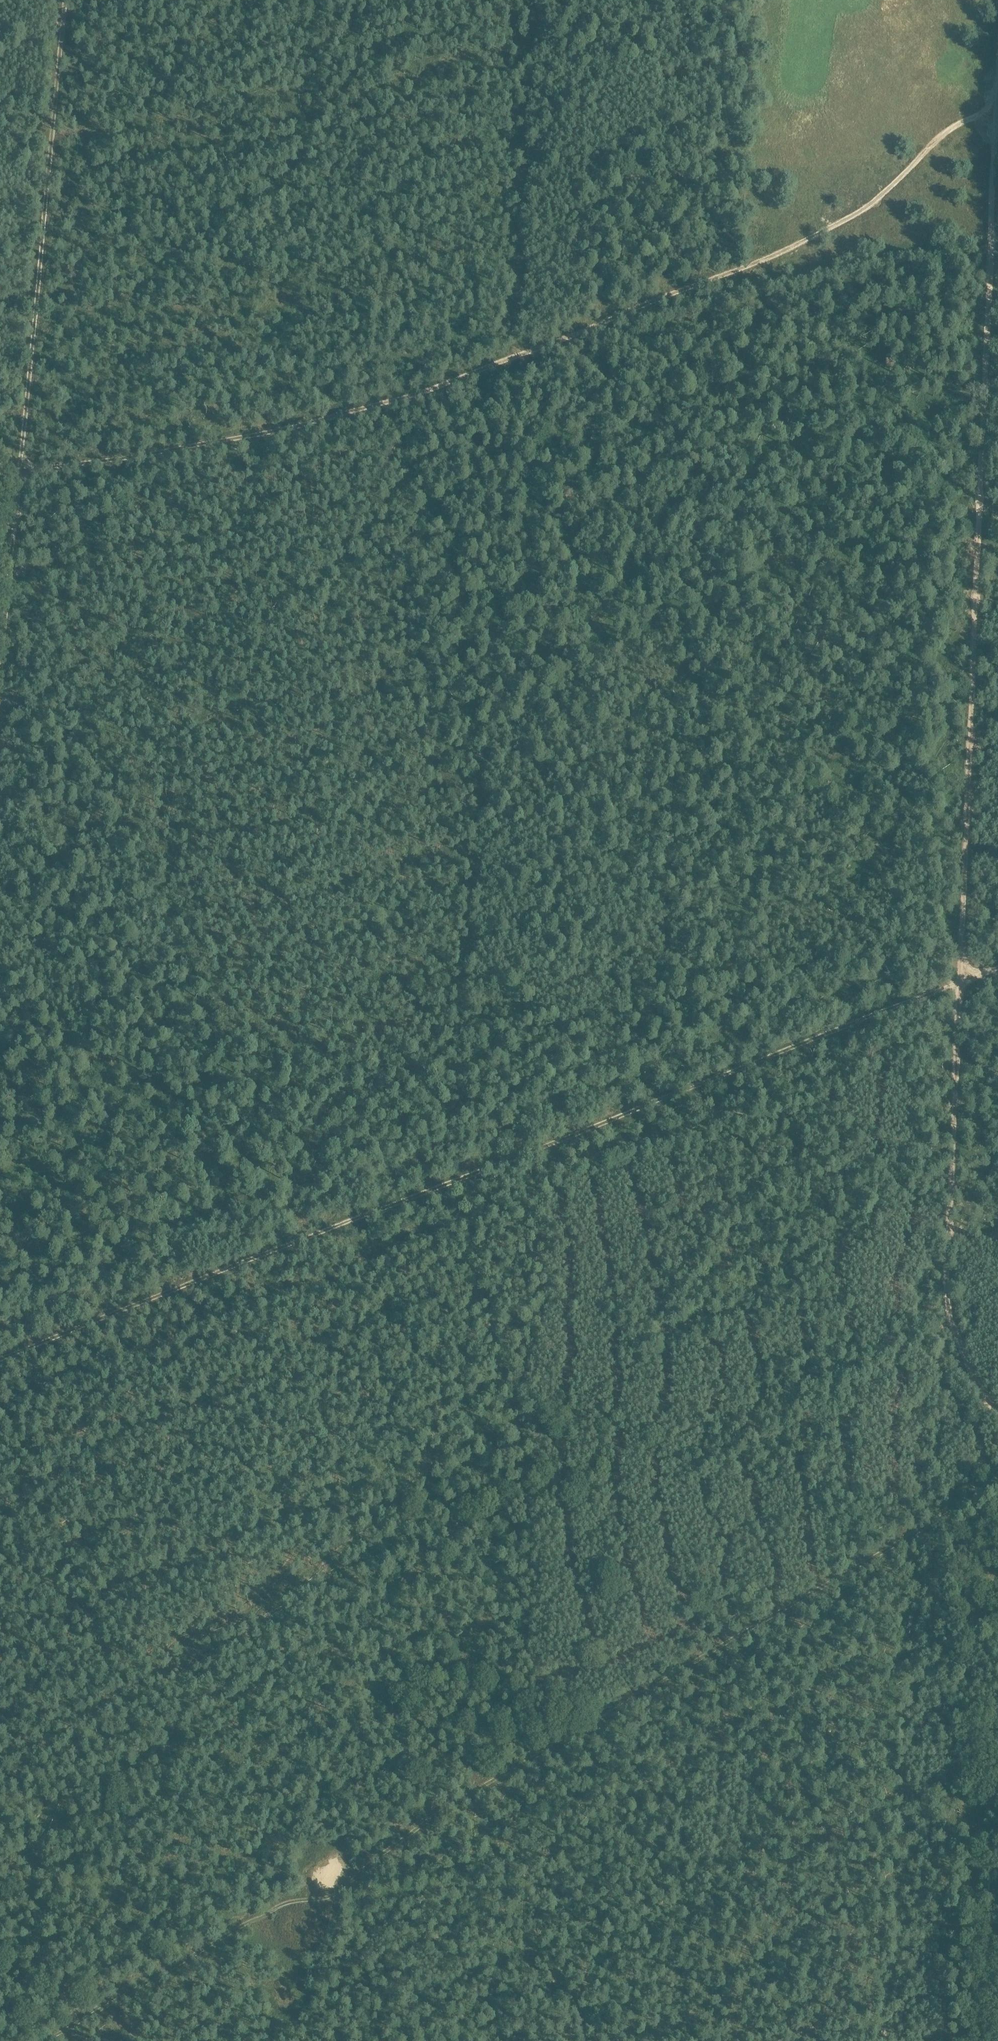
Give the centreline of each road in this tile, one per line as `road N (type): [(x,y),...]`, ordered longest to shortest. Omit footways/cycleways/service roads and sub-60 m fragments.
road 1 (track): [(997,1408),(958,1341),(947,1295),(997,110)]
road 2 (track): [(997,101),(833,229),(606,323),(363,411),(22,474),(0,702)]
road 3 (track): [(43,2040),(254,1918),(349,1894),(425,1820),(997,1483)]
road 4 (track): [(0,1359),(997,966)]
road 5 (track): [(0,472),(22,474),(66,0)]

